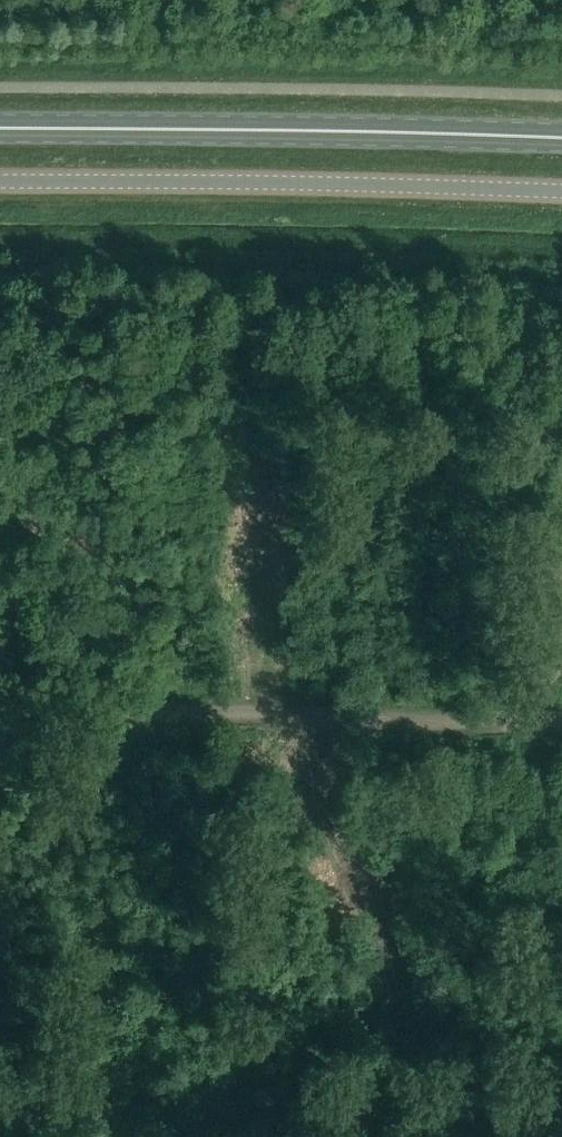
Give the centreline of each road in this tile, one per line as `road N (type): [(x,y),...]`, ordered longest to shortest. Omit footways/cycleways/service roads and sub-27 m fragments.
road 1 (primary): [(561,138),(0,127)]
road 2 (unclassified): [(0,182),(561,191)]

